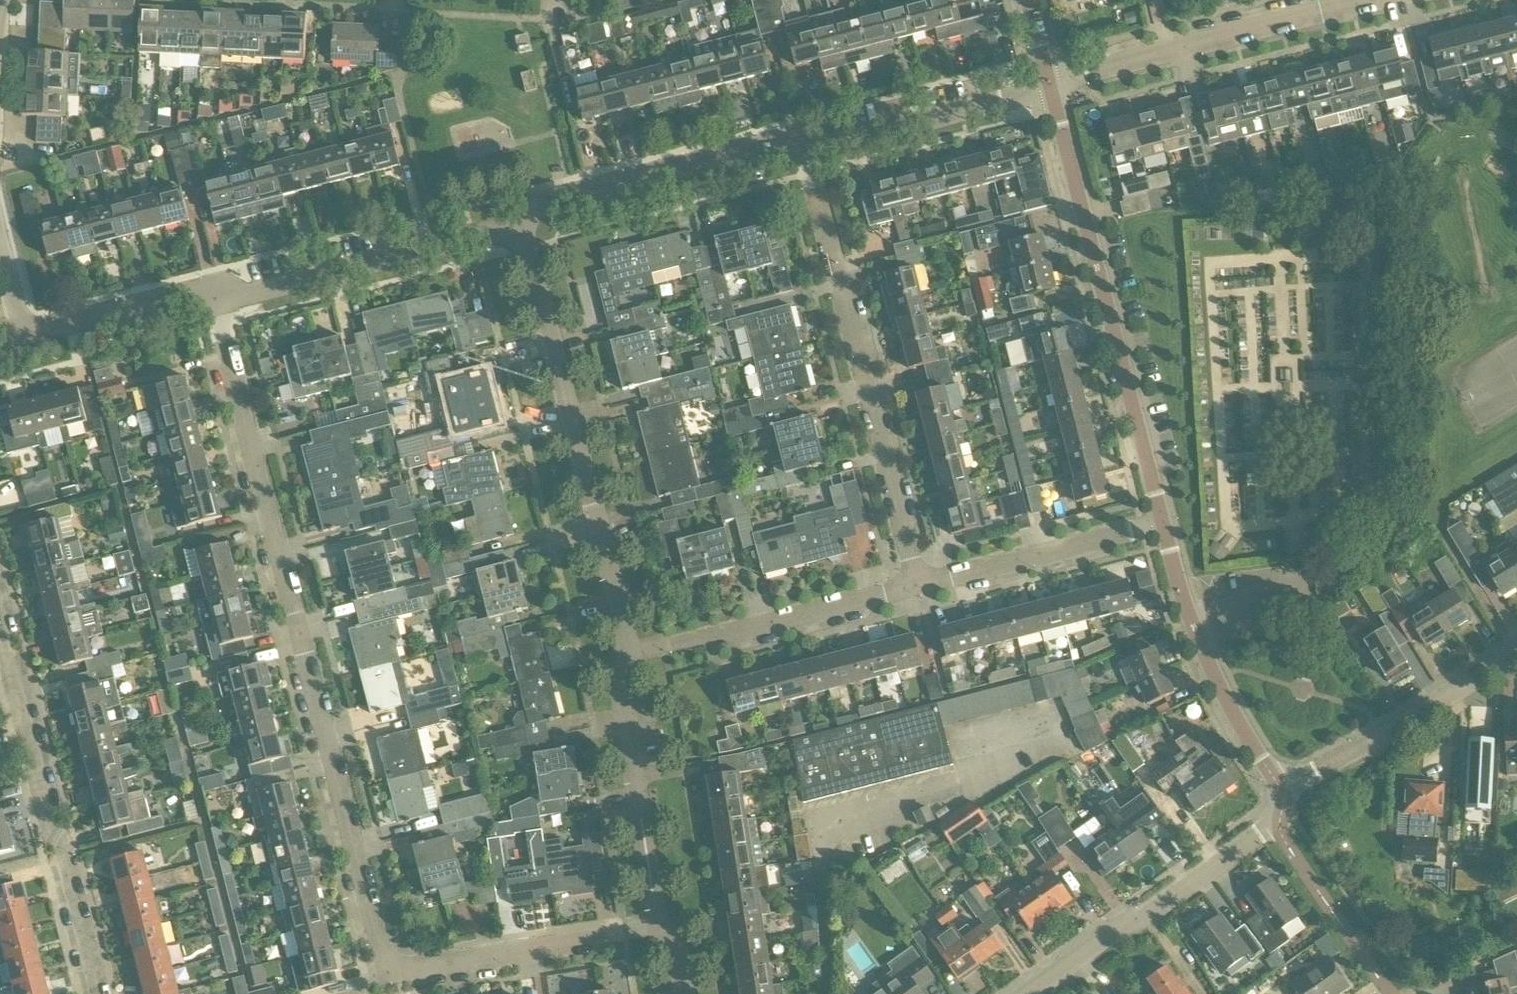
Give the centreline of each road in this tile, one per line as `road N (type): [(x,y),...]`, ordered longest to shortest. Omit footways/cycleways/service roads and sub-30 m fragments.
road 1 (residential): [(659,926),(406,968),(387,962),(218,306)]
road 2 (residential): [(918,585),(801,135)]
road 3 (residential): [(1161,521),(1050,85)]
road 4 (tertiary): [(628,654),(524,227)]
road 5 (residential): [(95,993),(0,622)]
road 6 (tertiary): [(1030,993),(1275,825),(1280,791)]
road 7 (residential): [(1050,85),(1359,0)]
road 8 (residential): [(218,306),(524,227)]
road 9 (residential): [(524,227),(544,199),(801,135)]
road 10 (residential): [(628,654),(918,585)]
road 11 (residential): [(1280,791),(1198,639),(1161,521)]
road 12 (tertiary): [(659,926),(622,677),(628,654)]
road 13 (residential): [(1280,791),(1516,658)]
road 14 (residential): [(801,135),(836,145),(1050,85)]
road 15 (residential): [(918,585),(1161,521)]
road 16 (residential): [(24,335),(187,294),(218,306)]

